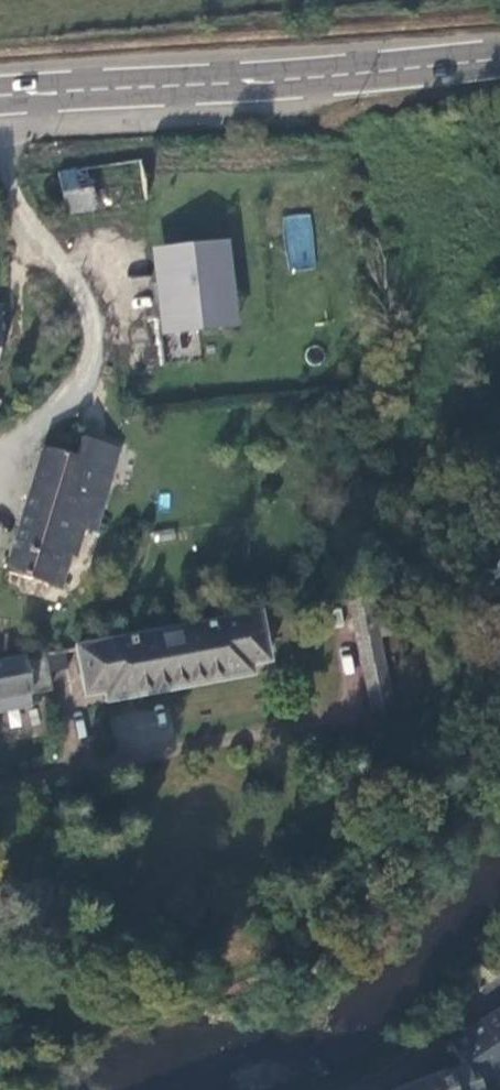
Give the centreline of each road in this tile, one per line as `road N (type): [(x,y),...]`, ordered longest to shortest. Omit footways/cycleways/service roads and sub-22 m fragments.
road 1 (secondary): [(0,94),(499,60)]

